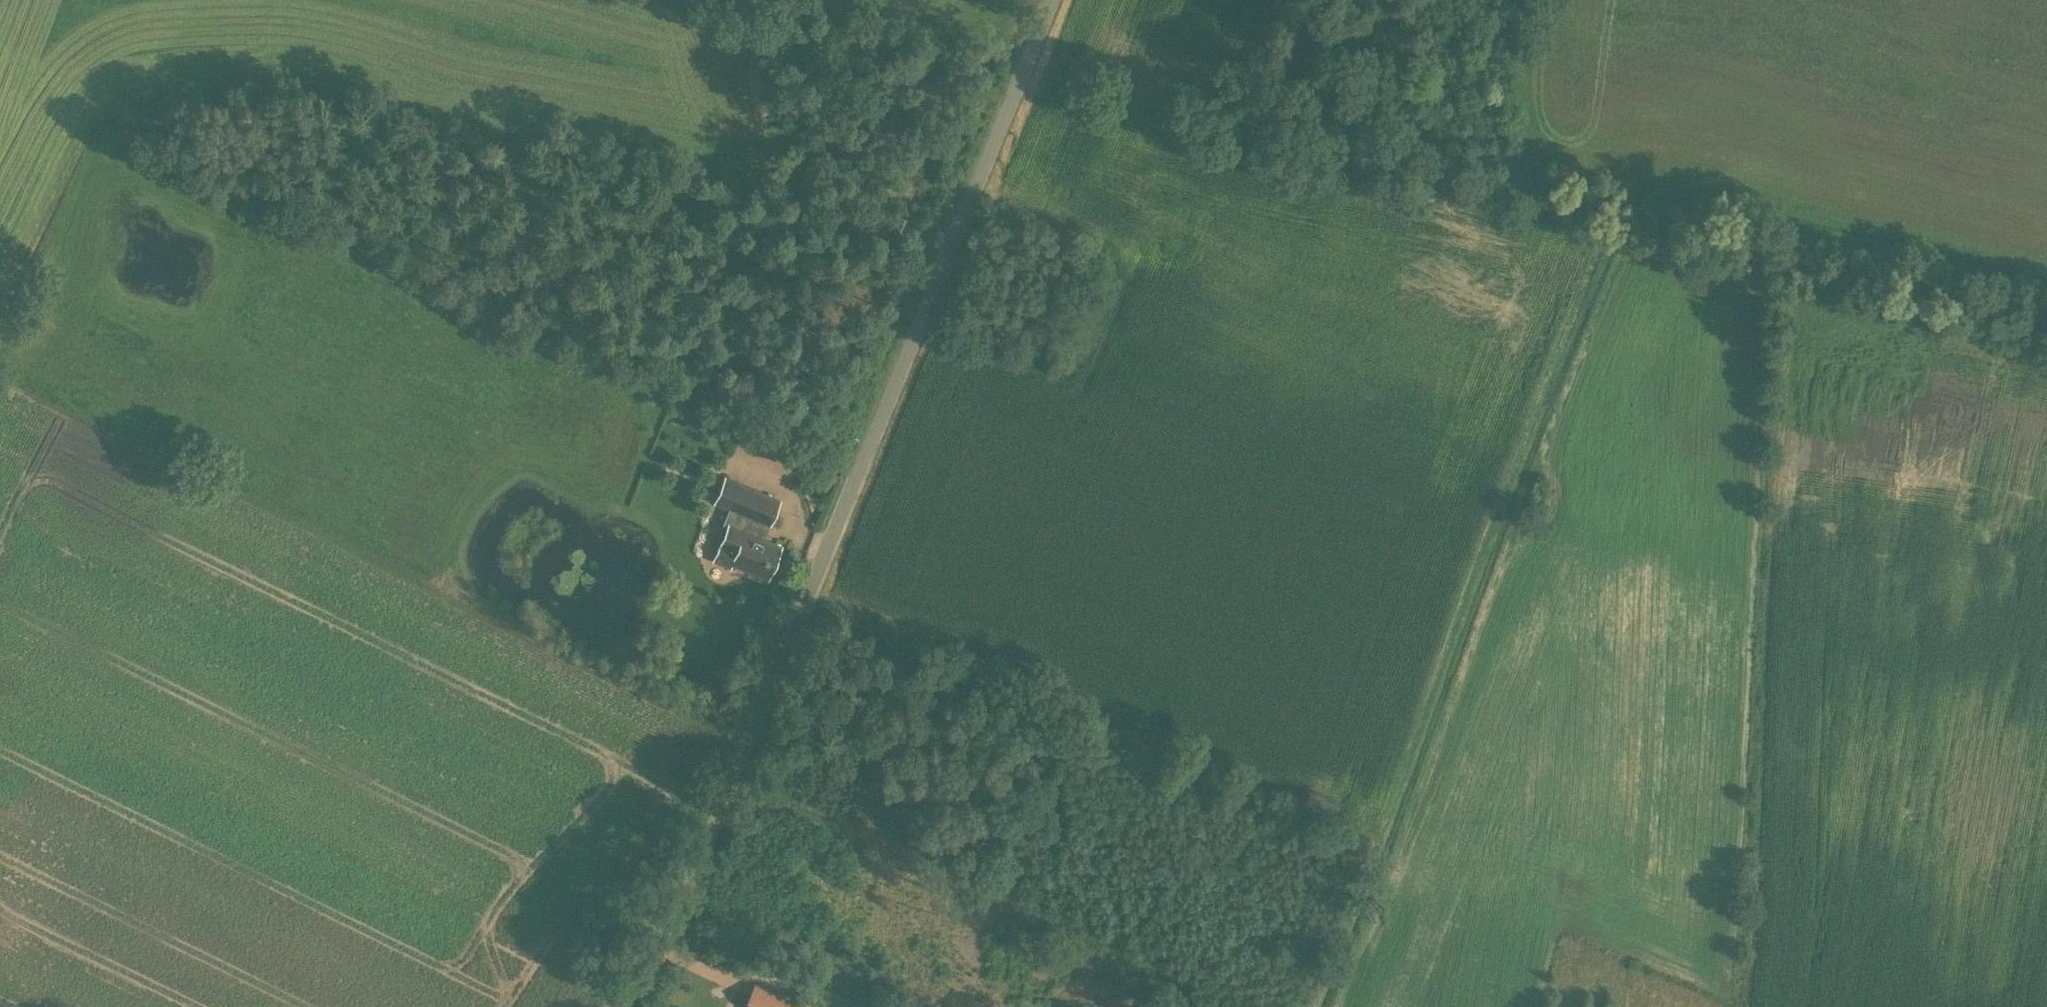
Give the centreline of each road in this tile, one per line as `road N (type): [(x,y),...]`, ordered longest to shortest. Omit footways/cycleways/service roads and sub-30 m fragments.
road 1 (tertiary): [(613,1006),(661,936),(719,813),(1052,0)]

